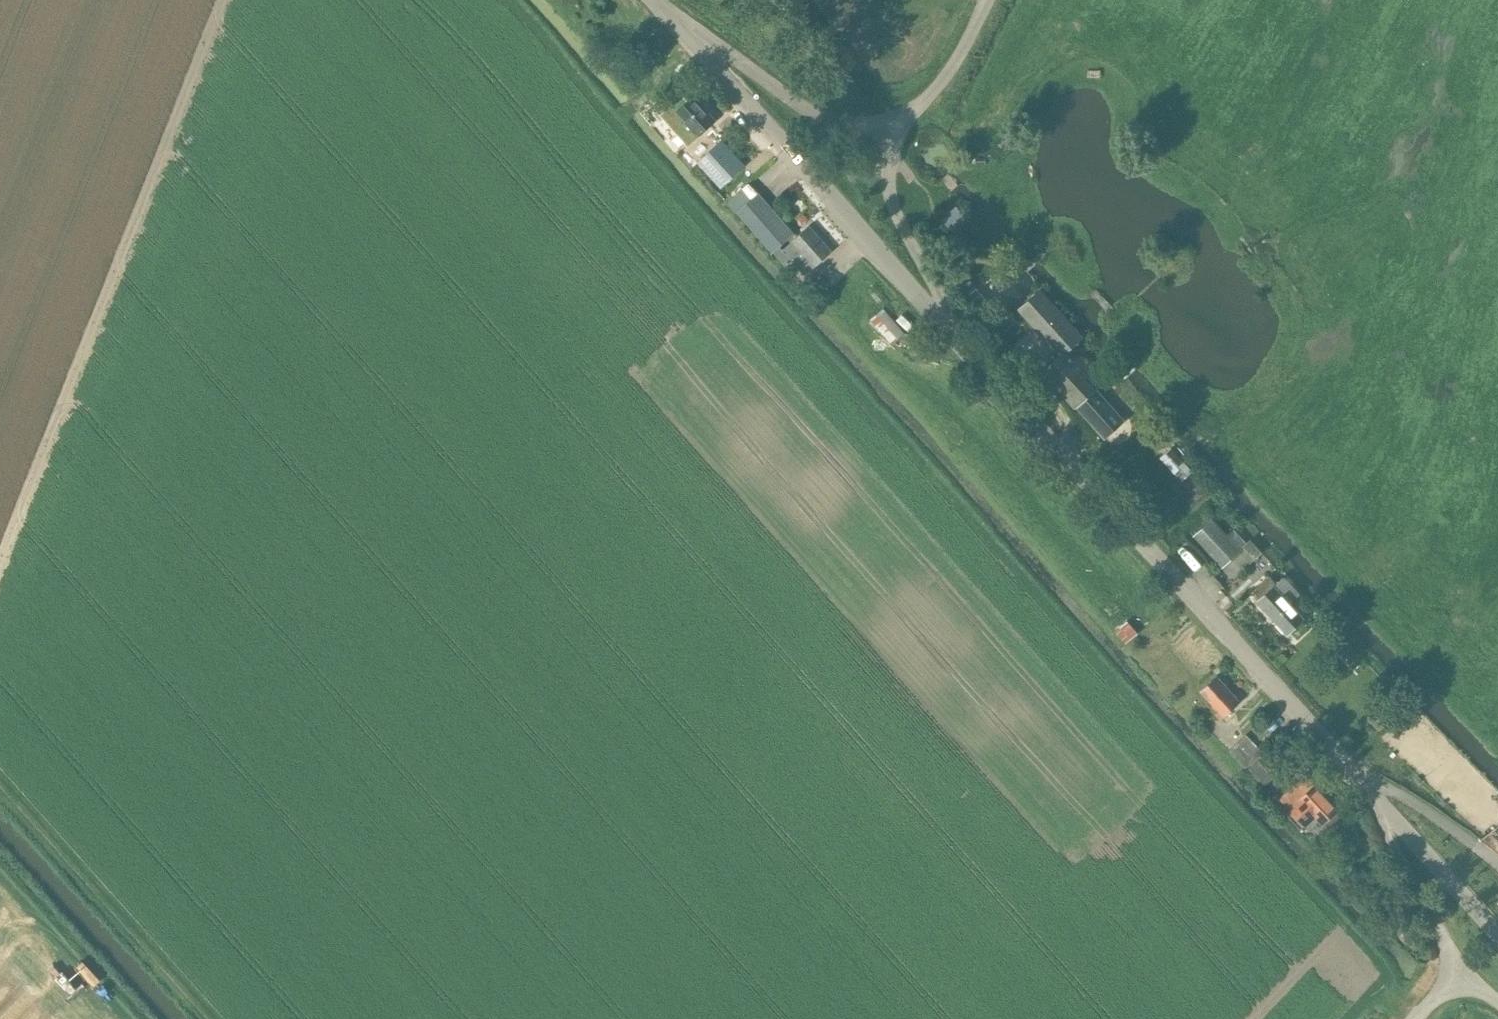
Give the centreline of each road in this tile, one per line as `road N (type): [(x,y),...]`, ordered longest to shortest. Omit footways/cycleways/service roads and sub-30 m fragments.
road 1 (tertiary): [(653,0),(1369,789)]
road 2 (track): [(223,1018),(0,772)]
road 3 (unclassified): [(1459,971),(1369,789)]
road 4 (tertiary): [(1369,789),(1497,937)]
road 5 (track): [(0,884),(125,1018)]

